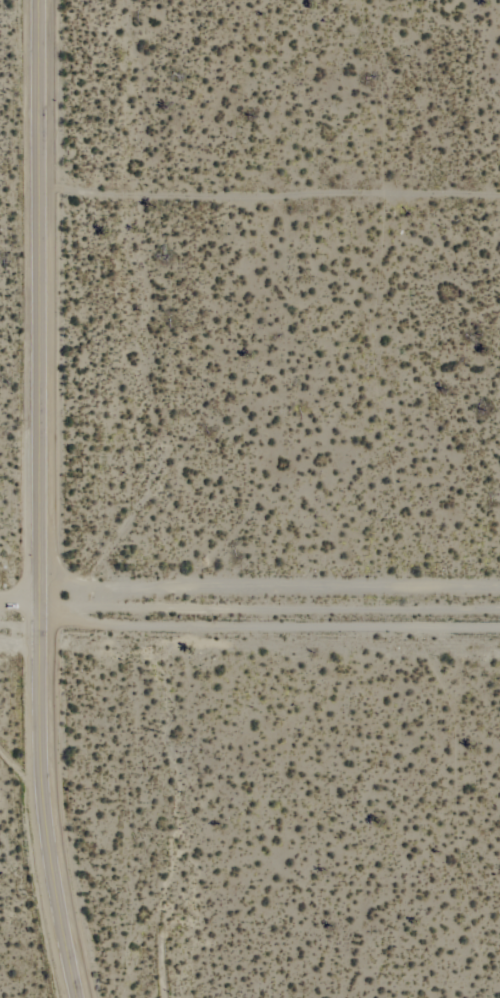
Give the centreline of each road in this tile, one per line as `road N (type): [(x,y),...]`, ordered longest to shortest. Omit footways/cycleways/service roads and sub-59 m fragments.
road 1 (tertiary): [(77,997),(38,806),(37,0)]
road 2 (track): [(37,183),(230,196),(499,191)]
road 3 (residential): [(37,608),(499,619)]
road 4 (track): [(37,581),(499,587)]

